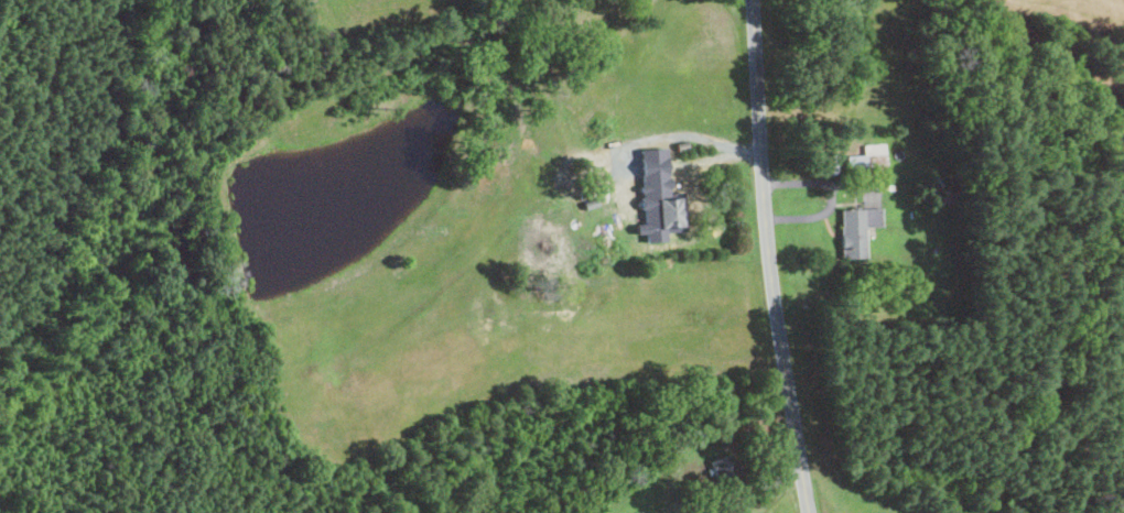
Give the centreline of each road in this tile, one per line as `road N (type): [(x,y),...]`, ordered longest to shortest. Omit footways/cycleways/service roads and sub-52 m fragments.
road 1 (residential): [(752,0),(771,290),(809,512)]

